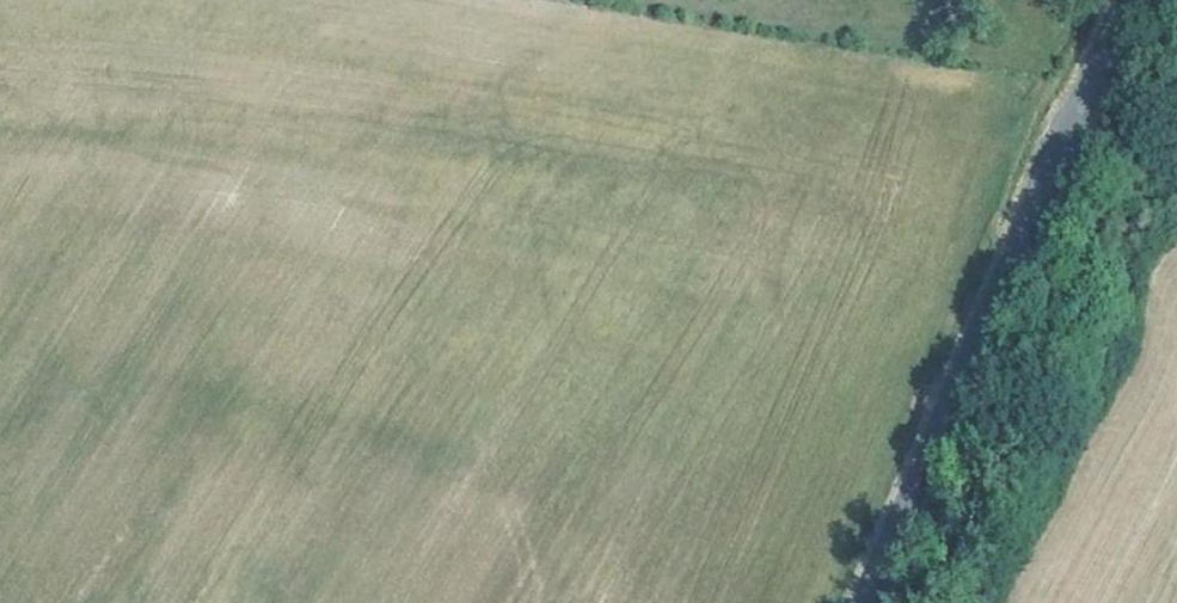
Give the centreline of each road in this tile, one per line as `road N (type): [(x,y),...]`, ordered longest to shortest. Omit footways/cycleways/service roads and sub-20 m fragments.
road 1 (tertiary): [(864,602),(1129,0)]

